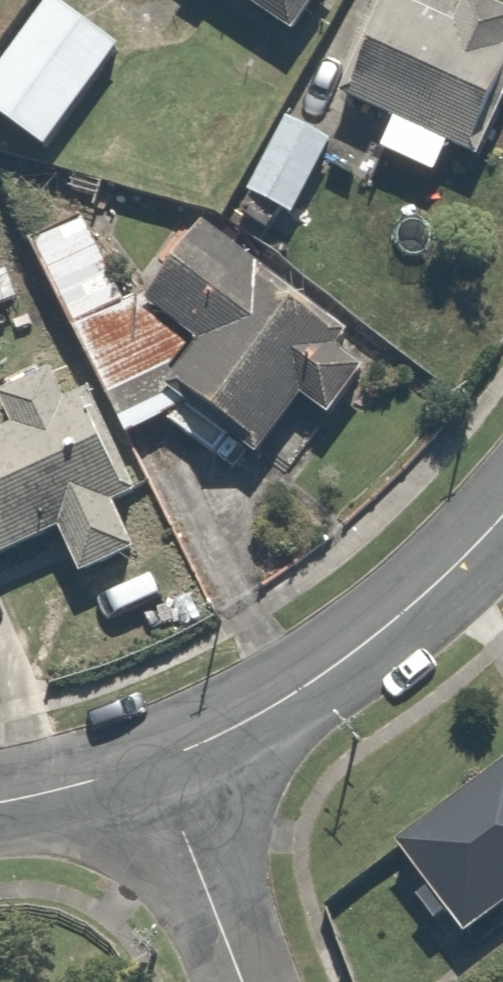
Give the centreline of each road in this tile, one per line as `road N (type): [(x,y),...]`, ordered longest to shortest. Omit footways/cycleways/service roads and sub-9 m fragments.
road 1 (residential): [(502,515),(374,637),(305,686),(157,761)]
road 2 (residential): [(157,761),(243,981)]
road 3 (residential): [(157,761),(0,802)]

